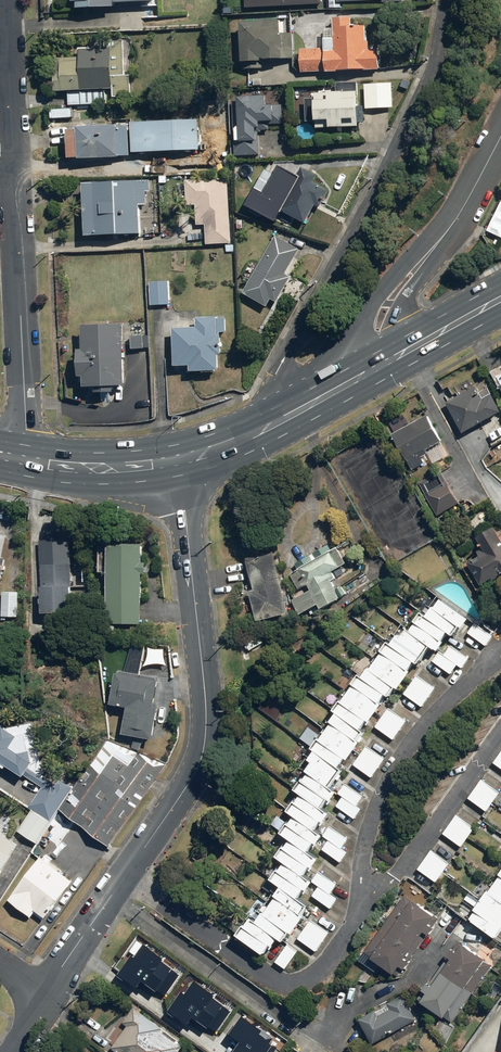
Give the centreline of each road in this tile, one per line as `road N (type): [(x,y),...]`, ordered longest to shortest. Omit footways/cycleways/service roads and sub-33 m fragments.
road 1 (residential): [(26,461),(4,0)]
road 2 (residential): [(122,876),(193,773),(205,739),(180,460)]
road 3 (residential): [(500,646),(408,745),(364,821),(354,878),(367,901)]
road 4 (residential): [(122,876),(277,974),(322,964),(367,901)]
road 5 (residential): [(481,168),(460,217),(381,305),(364,370)]
road 6 (residential): [(367,901),(500,714)]
road 7 (primary): [(364,370),(289,415),(180,460)]
road 8 (primary): [(180,460),(111,469),(26,461)]
road 9 (primary): [(500,299),(364,370)]
road 10 (residential): [(45,994),(122,876)]

